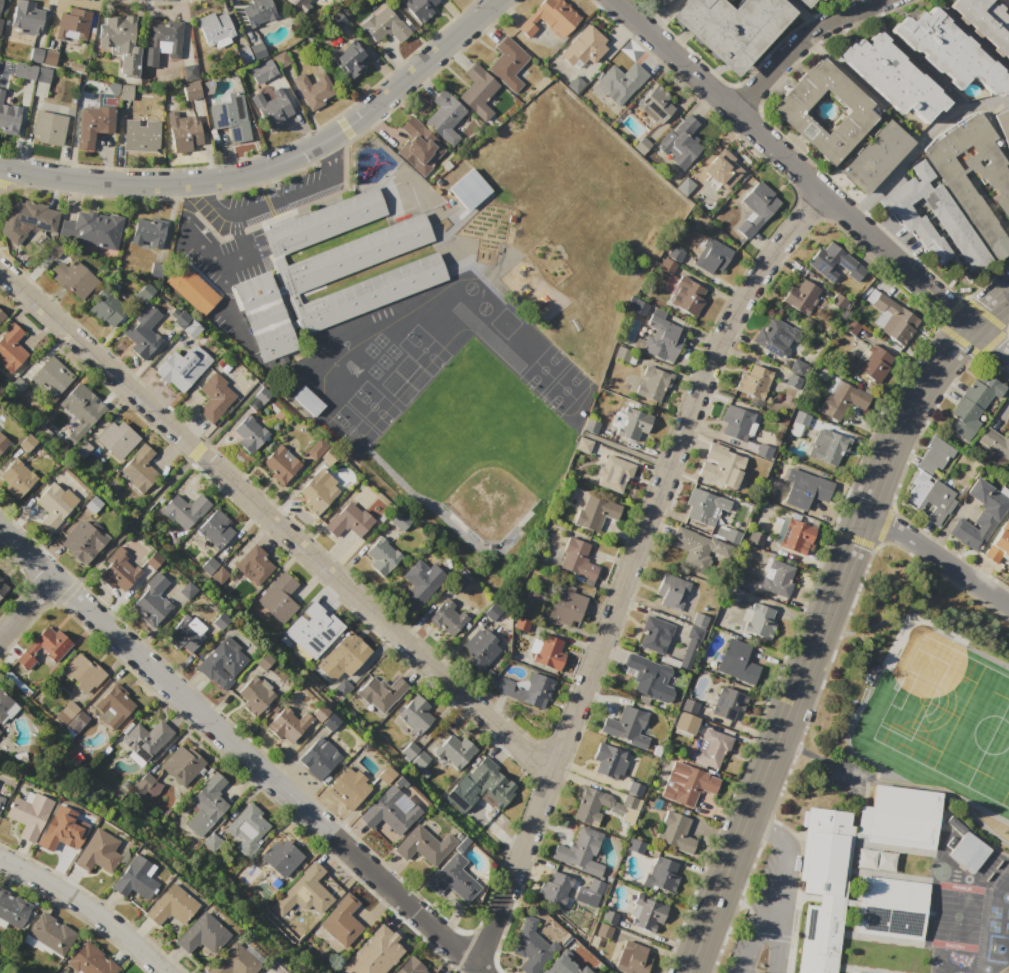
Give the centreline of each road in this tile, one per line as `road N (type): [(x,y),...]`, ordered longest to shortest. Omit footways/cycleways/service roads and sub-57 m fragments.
road 1 (residential): [(821,192),(751,283),(704,373),(475,970)]
road 2 (residential): [(0,269),(549,776)]
road 3 (secondary): [(971,330),(924,384),(890,447),(688,972)]
road 4 (residential): [(0,531),(331,836)]
road 5 (residential): [(495,0),(334,133),(241,172),(185,181)]
road 6 (residential): [(971,330),(732,110)]
road 7 (residential): [(478,972),(331,836)]
road 8 (residential): [(0,859),(103,920),(163,972)]
road 9 (residential): [(185,181),(78,179),(0,164)]
road 10 (residential): [(879,0),(800,40),(732,110)]
road 11 (residential): [(1008,607),(863,514)]

